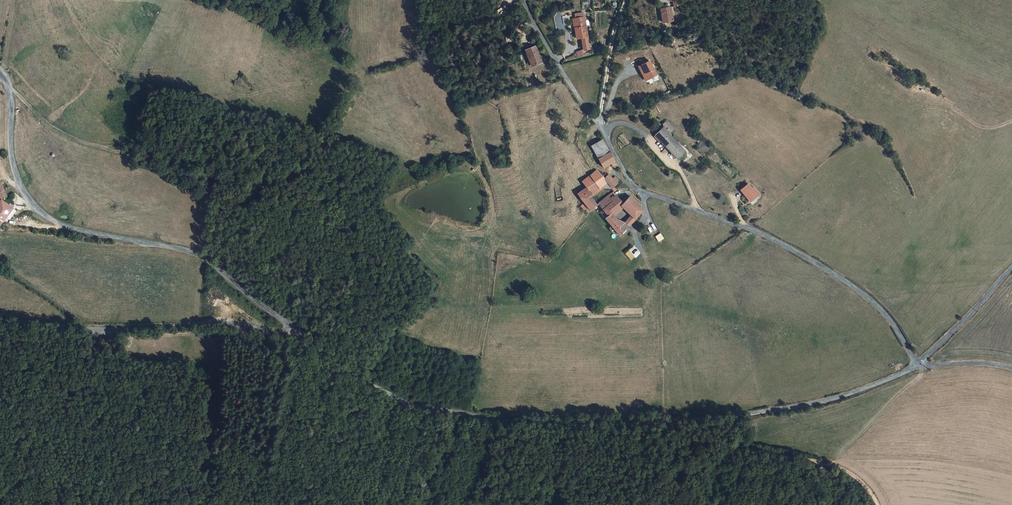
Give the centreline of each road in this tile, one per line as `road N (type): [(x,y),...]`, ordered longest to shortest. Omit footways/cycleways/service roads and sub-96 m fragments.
road 1 (unclassified): [(285,334),(408,407),(476,417),(613,412),(701,420),(838,398),(918,363)]
road 2 (residential): [(918,363),(861,291),(753,230),(632,185),(525,0)]
road 3 (tertiary): [(285,334),(281,318),(202,254),(62,224),(41,211),(12,161),(11,88),(1,74)]
road 4 (tertiary): [(0,320),(285,334)]
road 5 (track): [(878,504),(875,493),(845,471),(753,447),(664,437),(634,413)]
road 6 (track): [(1011,120),(984,128),(911,95),(861,53),(822,0)]
road 7 (track): [(696,210),(679,168),(646,135),(621,123),(603,131)]
road 8 (unclassified): [(918,363),(1011,265)]
road 9 (track): [(598,123),(624,0)]

